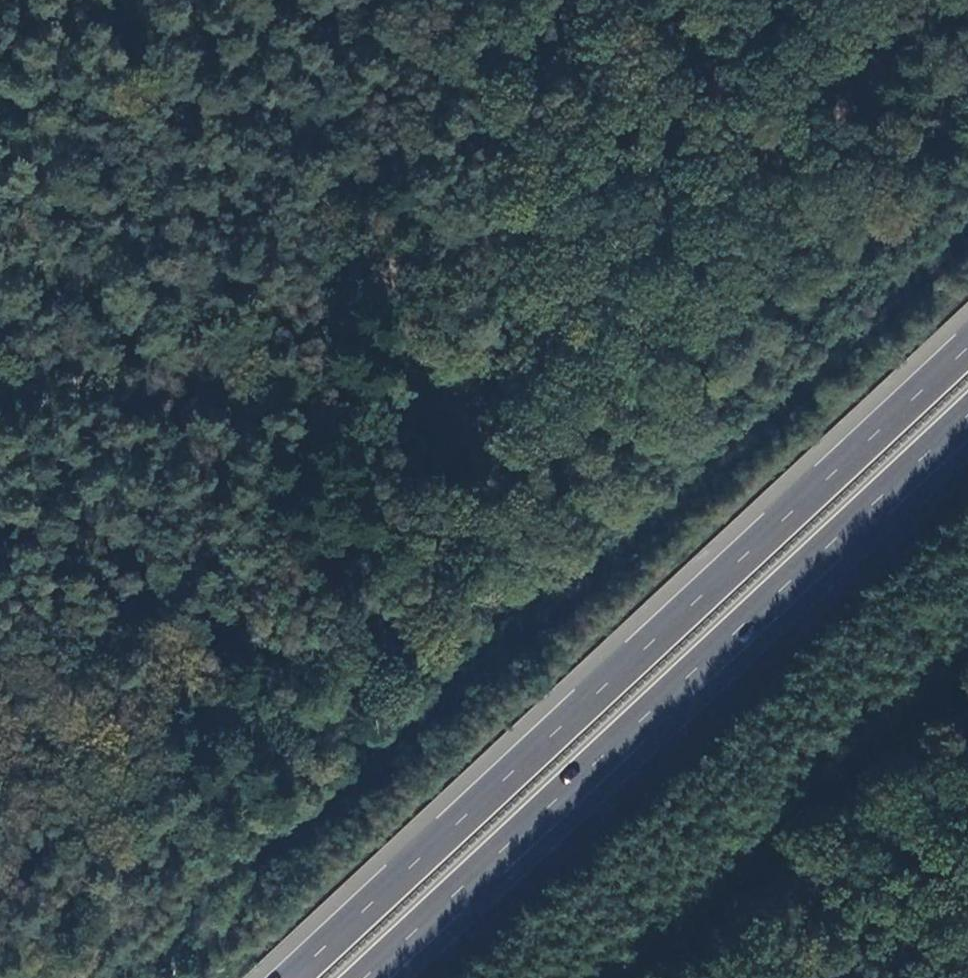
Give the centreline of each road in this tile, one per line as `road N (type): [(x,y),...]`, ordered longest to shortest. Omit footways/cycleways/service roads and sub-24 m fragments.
road 1 (motorway): [(967,348),(292,977)]
road 2 (motorway): [(362,977),(967,412)]
road 3 (track): [(465,404),(0,374)]
road 4 (track): [(452,0),(465,404)]

